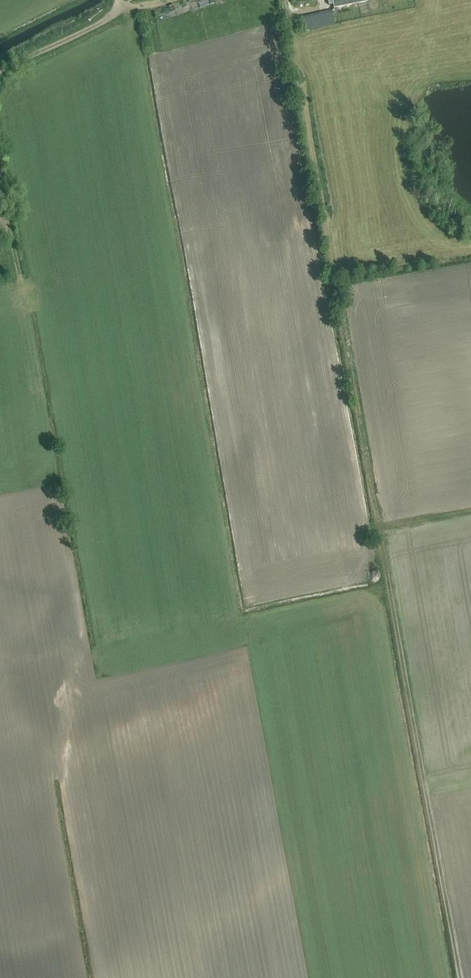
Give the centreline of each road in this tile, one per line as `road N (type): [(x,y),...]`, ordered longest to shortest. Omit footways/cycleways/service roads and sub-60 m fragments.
road 1 (track): [(286,0),(461,977)]
road 2 (track): [(0,187),(84,640)]
road 3 (track): [(116,0),(101,19),(0,71)]

